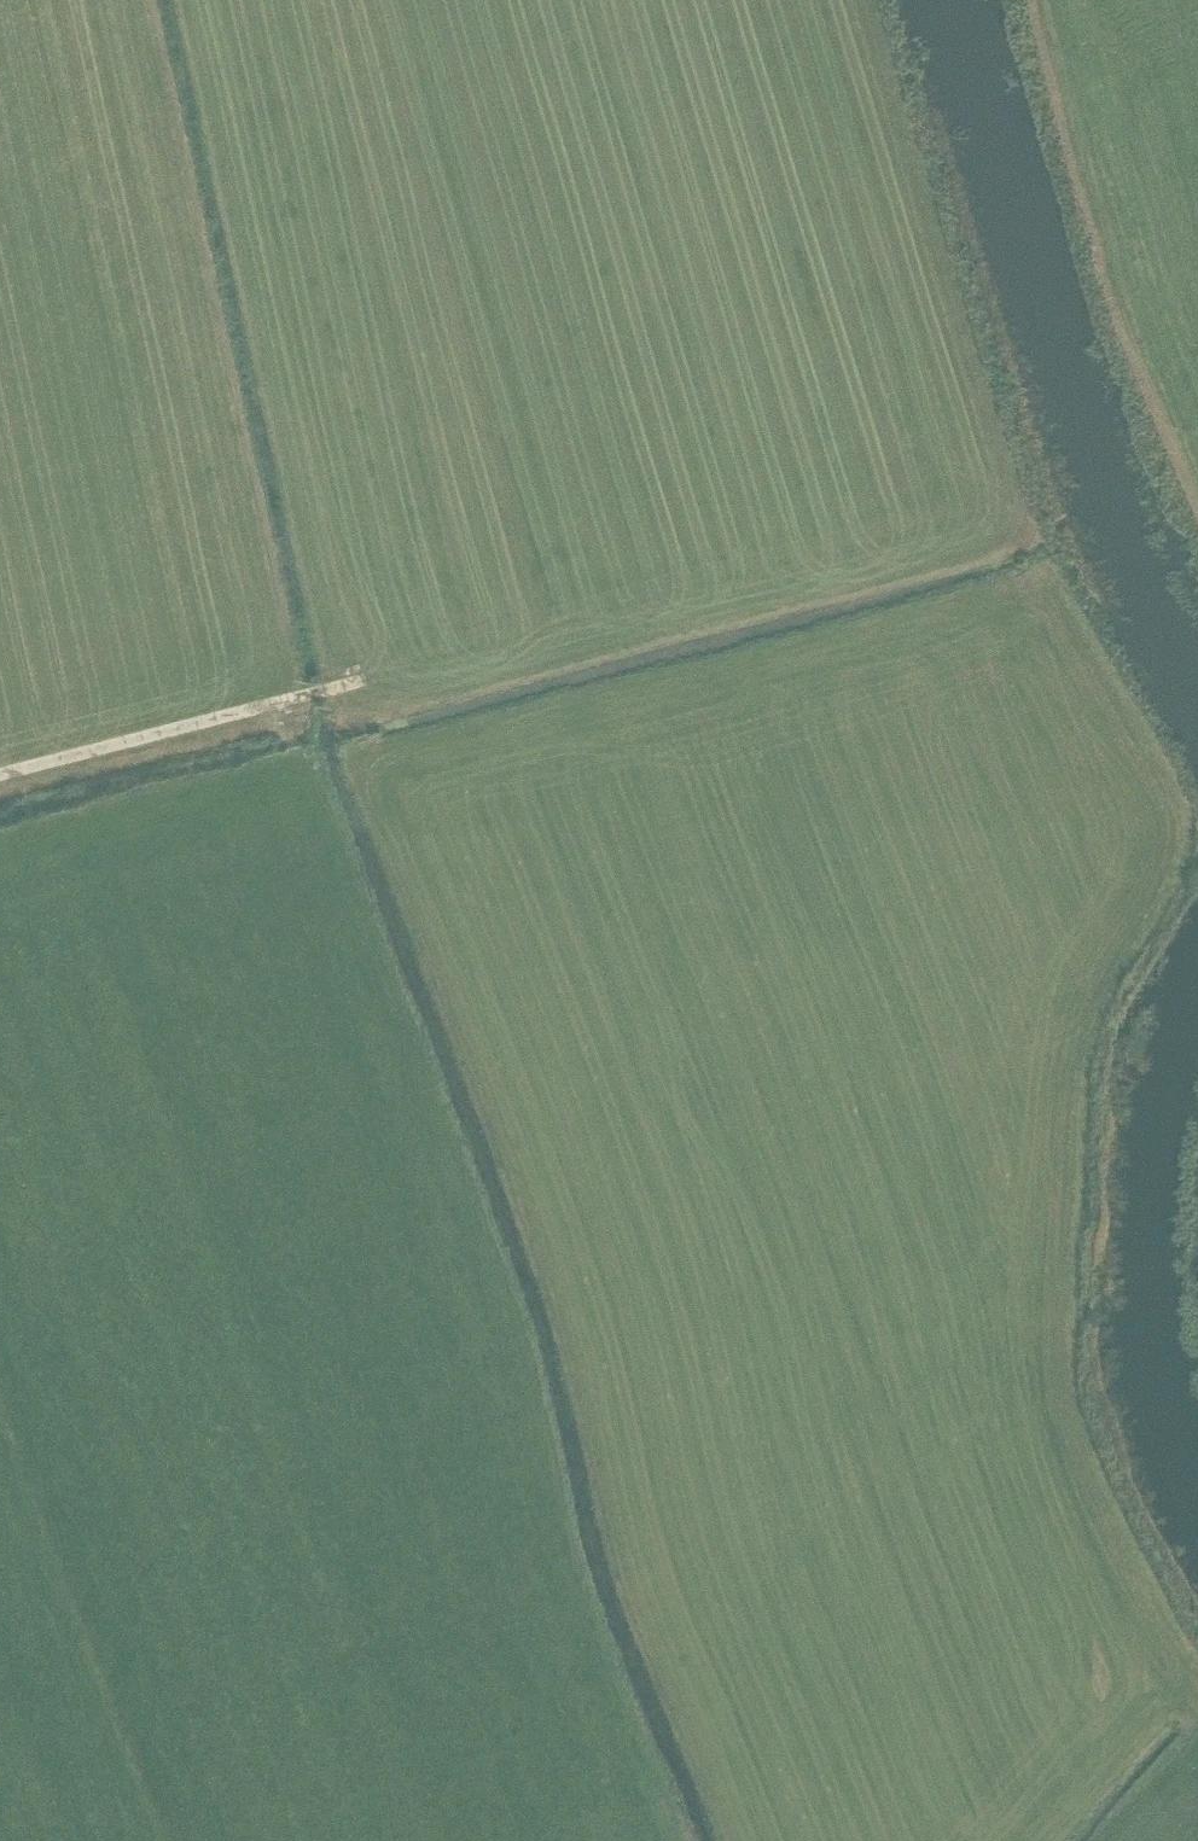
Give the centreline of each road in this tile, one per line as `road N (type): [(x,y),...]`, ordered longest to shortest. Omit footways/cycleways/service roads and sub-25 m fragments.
road 1 (track): [(0,777),(363,681)]

